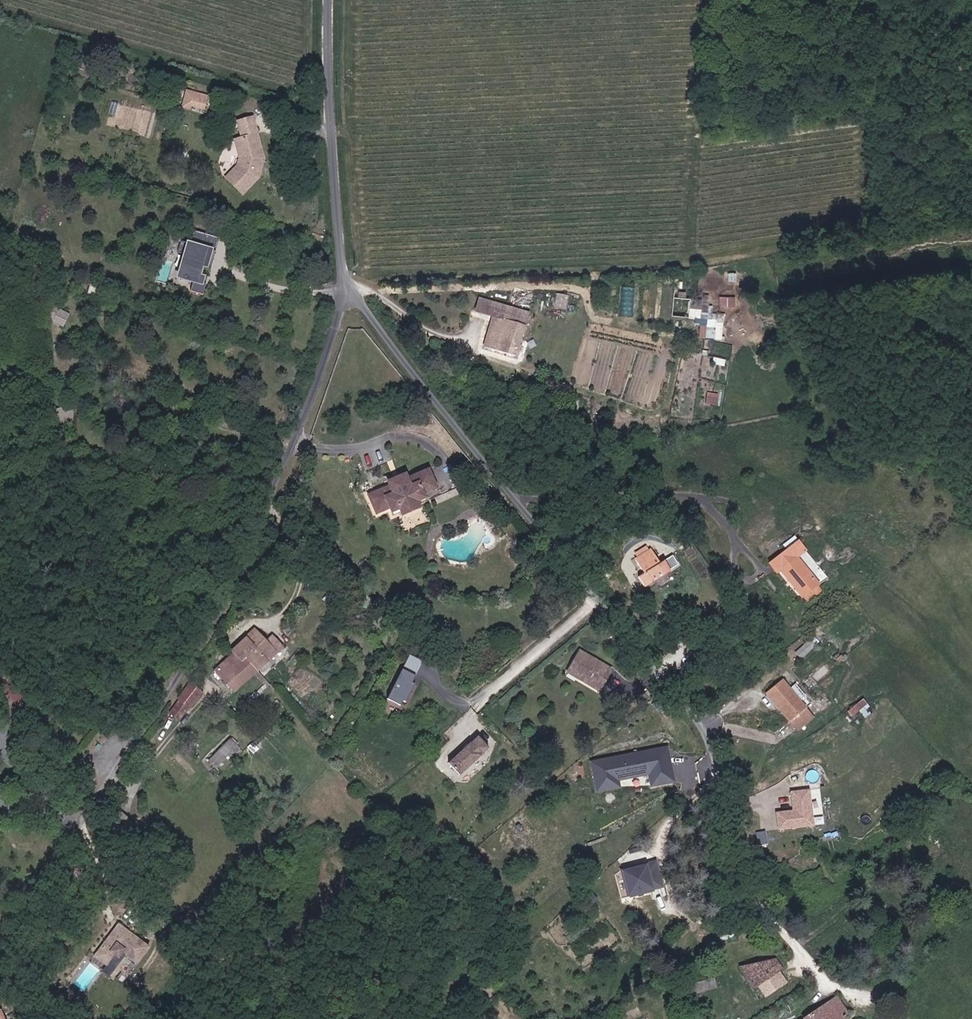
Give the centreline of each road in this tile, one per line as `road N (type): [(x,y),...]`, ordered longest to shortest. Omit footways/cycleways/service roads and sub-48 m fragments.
road 1 (unclassified): [(344,278),(702,728),(773,917),(862,1006)]
road 2 (unclassified): [(344,278),(322,376),(228,611),(0,938)]
road 3 (track): [(971,382),(889,319),(869,228),(743,249),(344,278)]
road 4 (unclassified): [(329,0),(344,278)]

